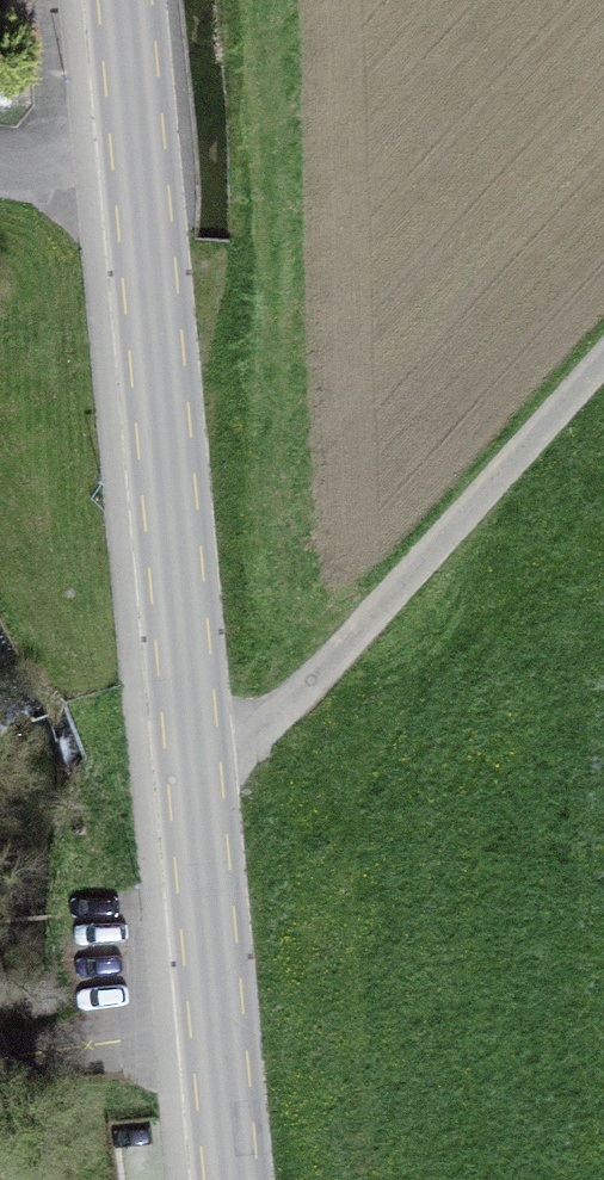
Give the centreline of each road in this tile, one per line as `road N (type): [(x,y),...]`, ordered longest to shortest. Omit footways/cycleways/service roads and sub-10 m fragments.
road 1 (unclassified): [(188,739),(123,0)]
road 2 (unclassified): [(188,739),(237,736),(271,722),(603,354)]
road 3 (unclassified): [(235,1179),(188,739)]

